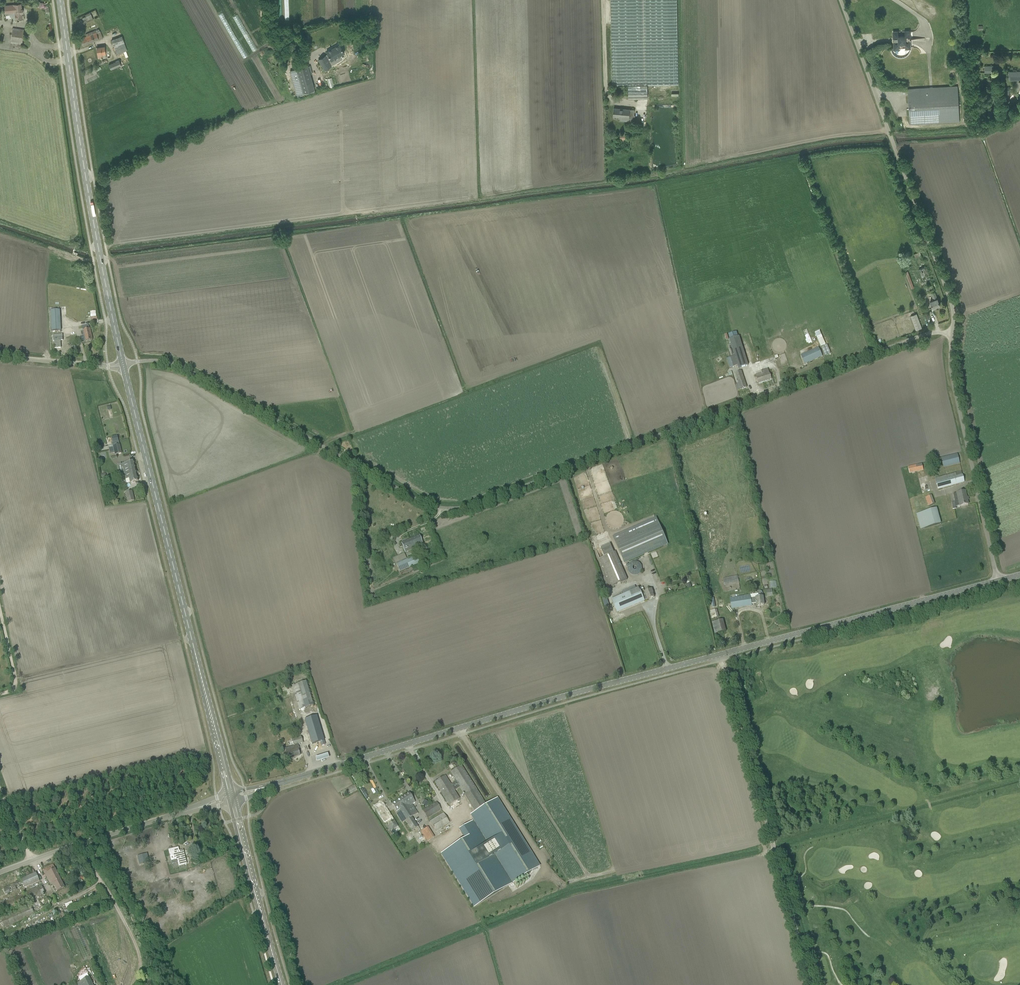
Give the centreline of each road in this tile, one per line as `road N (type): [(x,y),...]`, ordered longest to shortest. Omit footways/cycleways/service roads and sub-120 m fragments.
road 1 (unclassified): [(123,364),(176,365),(420,500),(455,508),(953,330)]
road 2 (unclassified): [(281,783),(998,581)]
road 3 (primary): [(231,794),(123,364)]
road 4 (primary): [(123,364),(60,0)]
road 5 (unclassified): [(953,330),(951,293),(840,0)]
road 6 (unclassified): [(998,581),(957,400),(953,330)]
road 7 (unclassified): [(0,871),(193,809)]
road 8 (primary): [(282,984),(233,803)]
road 9 (track): [(131,984),(135,943),(90,865),(86,843)]
road 10 (unclassified): [(123,364),(0,355)]

